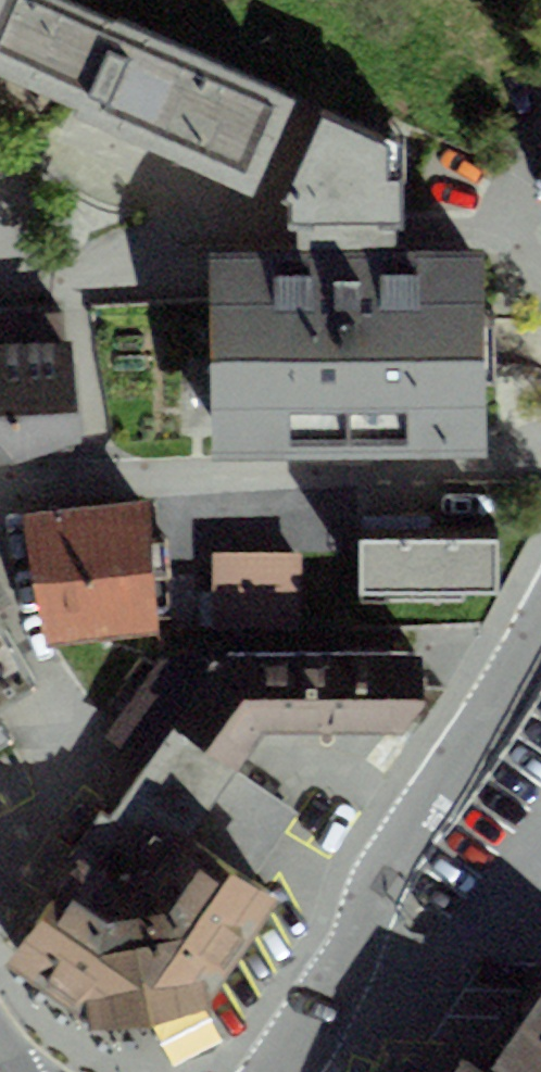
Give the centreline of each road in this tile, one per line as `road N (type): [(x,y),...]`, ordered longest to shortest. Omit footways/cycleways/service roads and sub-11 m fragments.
road 1 (residential): [(540,631),(394,848),(349,960),(283,1071)]

